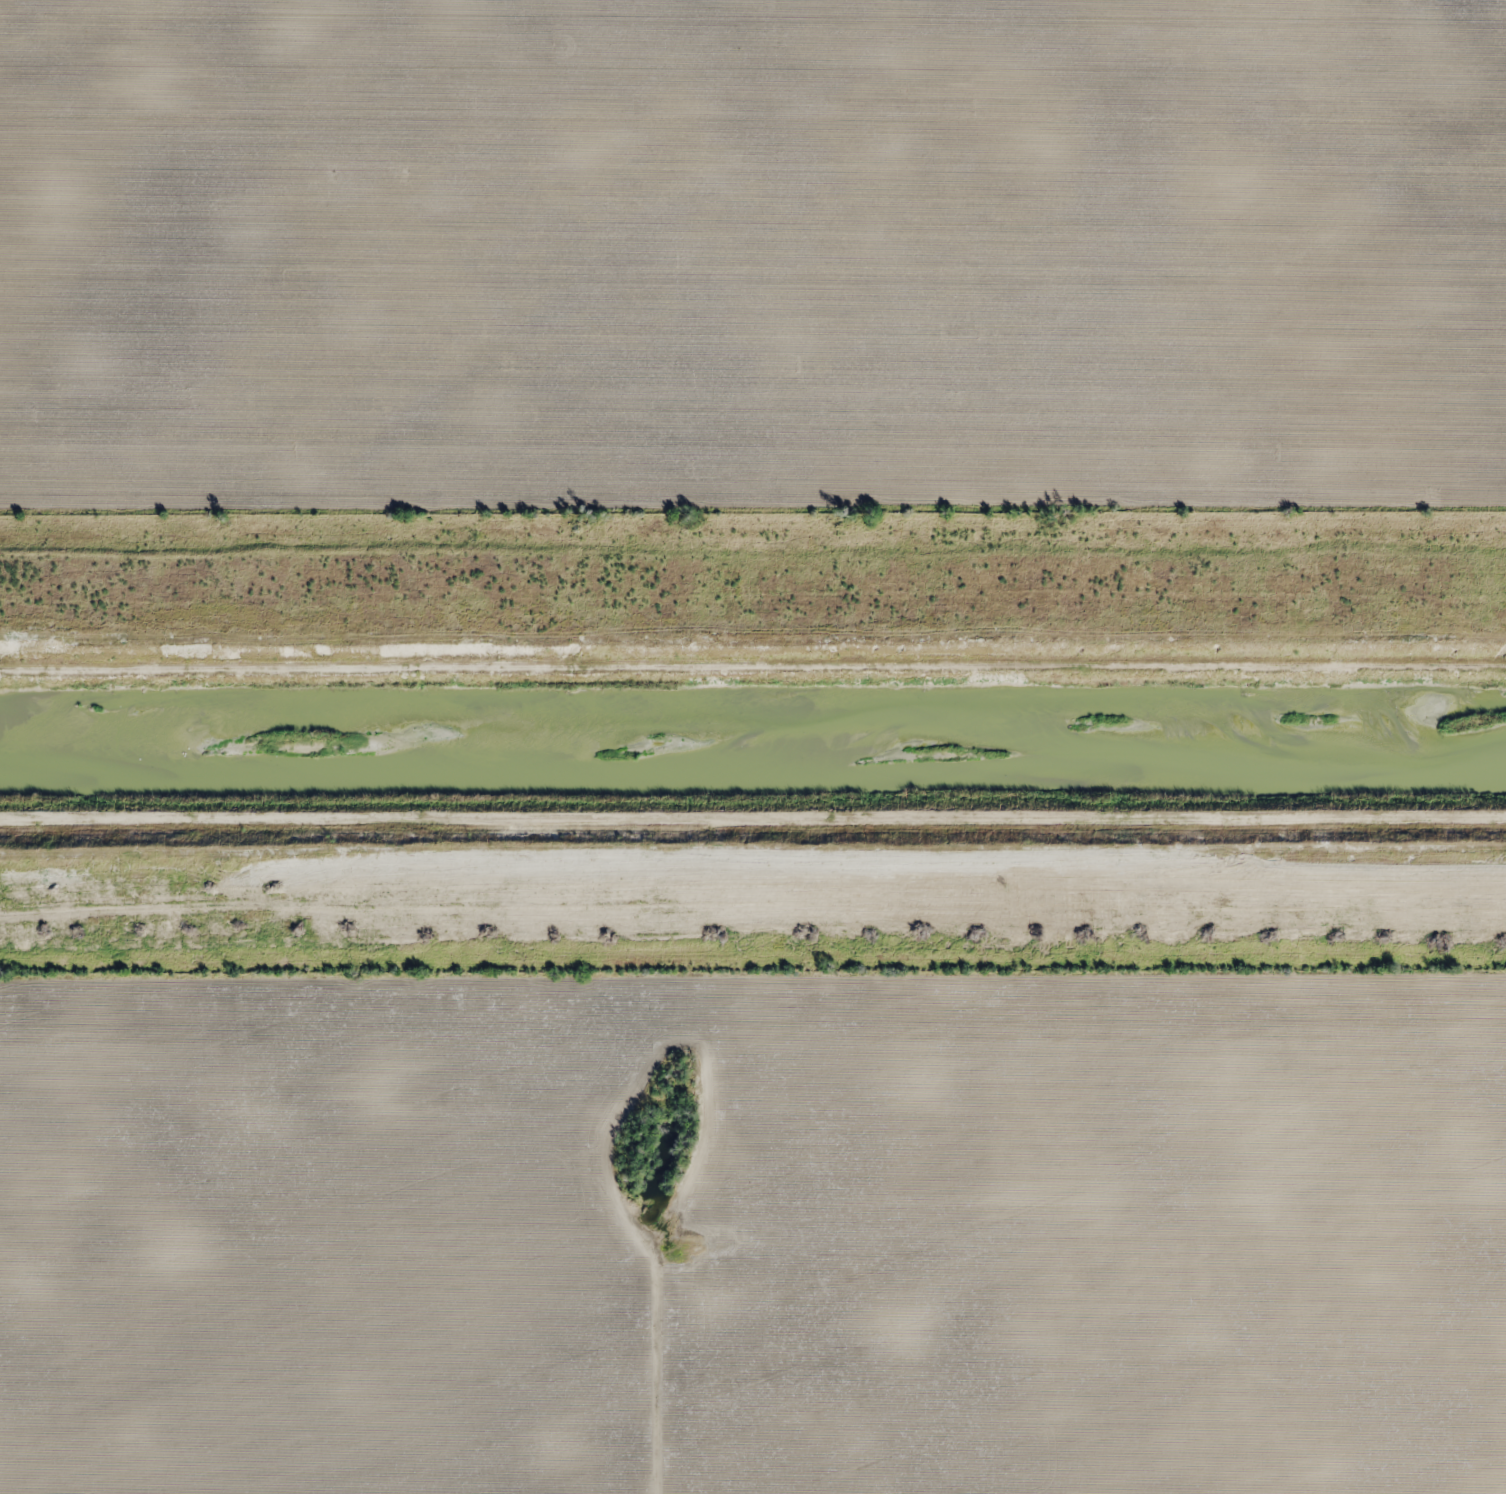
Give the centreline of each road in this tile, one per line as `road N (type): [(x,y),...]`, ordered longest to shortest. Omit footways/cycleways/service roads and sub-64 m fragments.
road 1 (track): [(594,1208),(1505,1219)]

